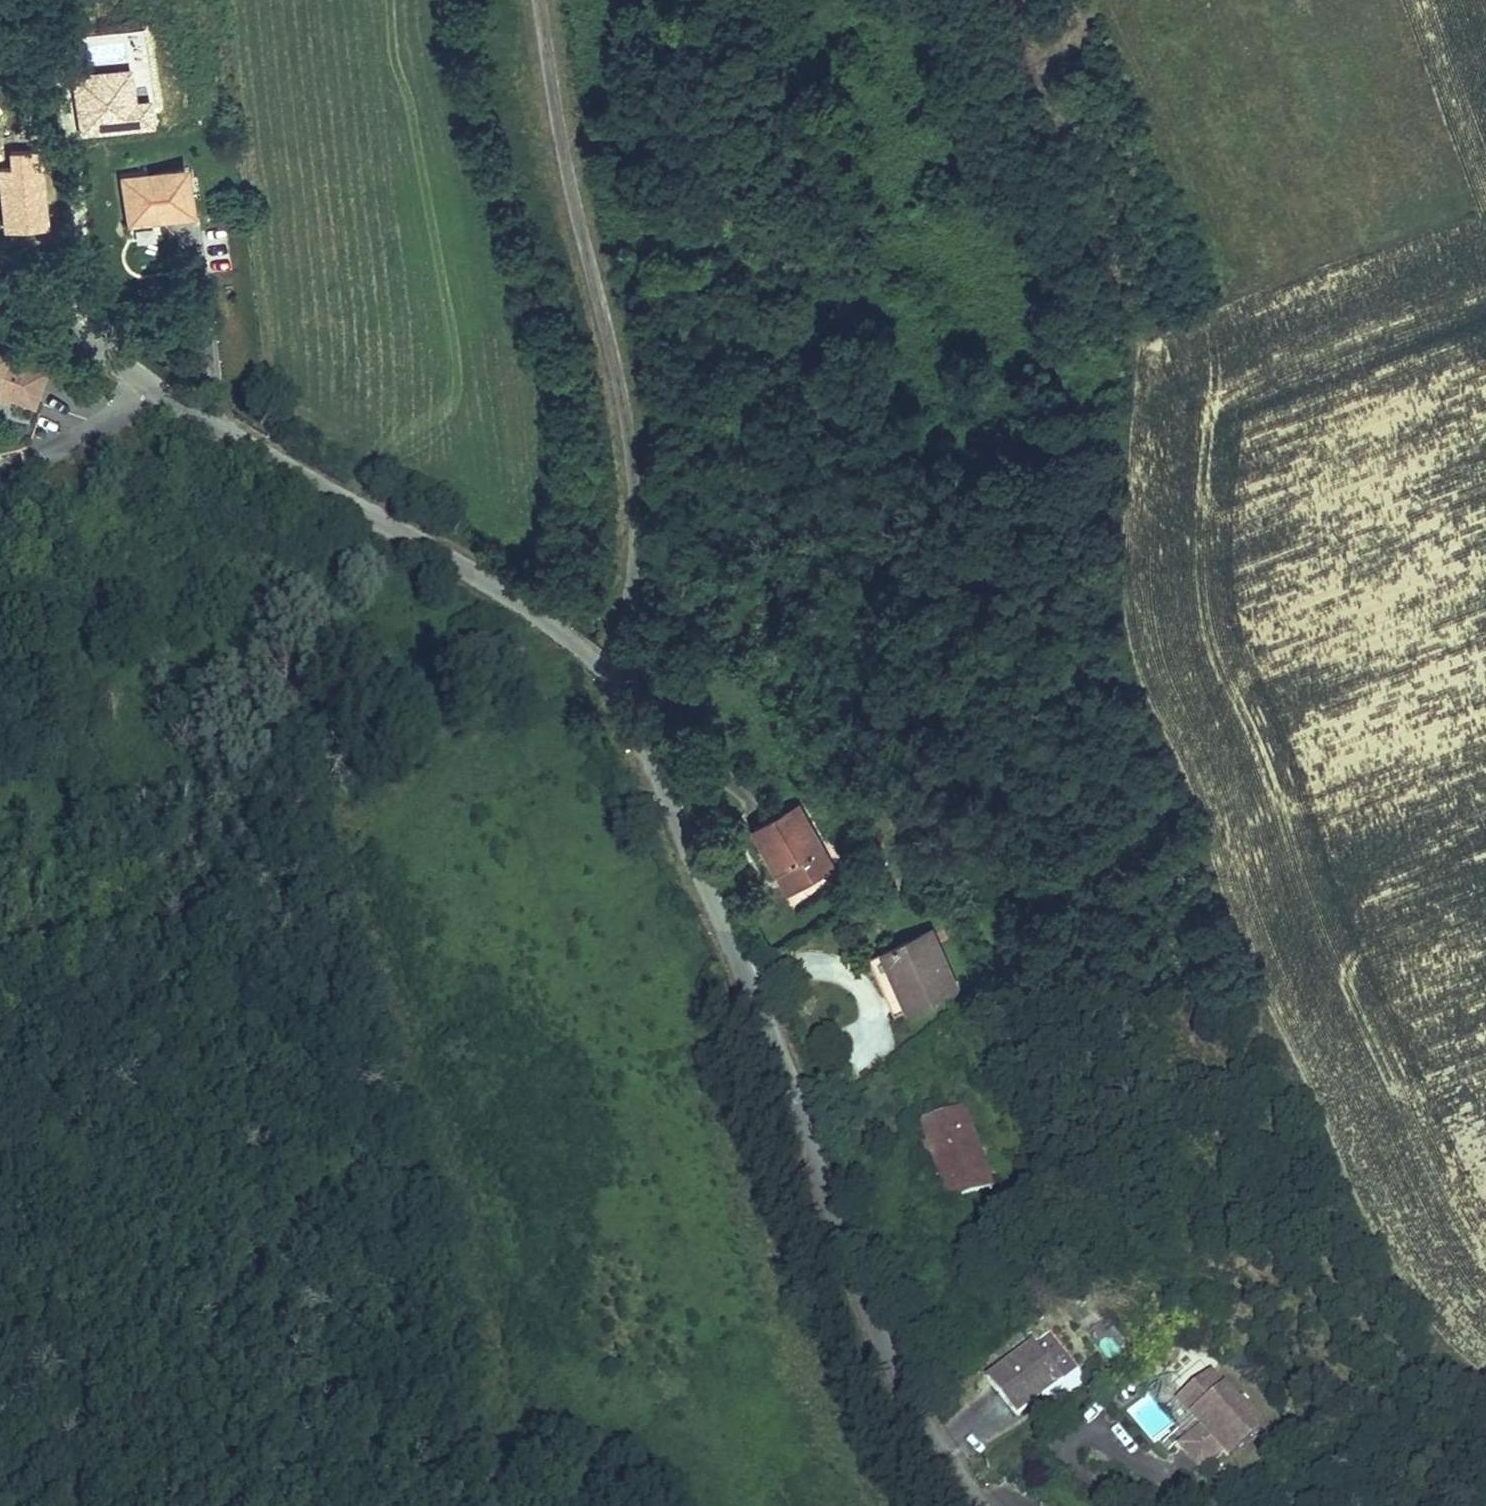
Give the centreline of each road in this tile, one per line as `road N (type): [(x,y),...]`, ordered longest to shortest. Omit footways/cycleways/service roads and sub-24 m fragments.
road 1 (residential): [(985,1505),(947,1460),(856,1267),(741,964),(608,674)]
road 2 (unclassified): [(608,674),(569,637),(462,567),(291,473),(0,264)]

